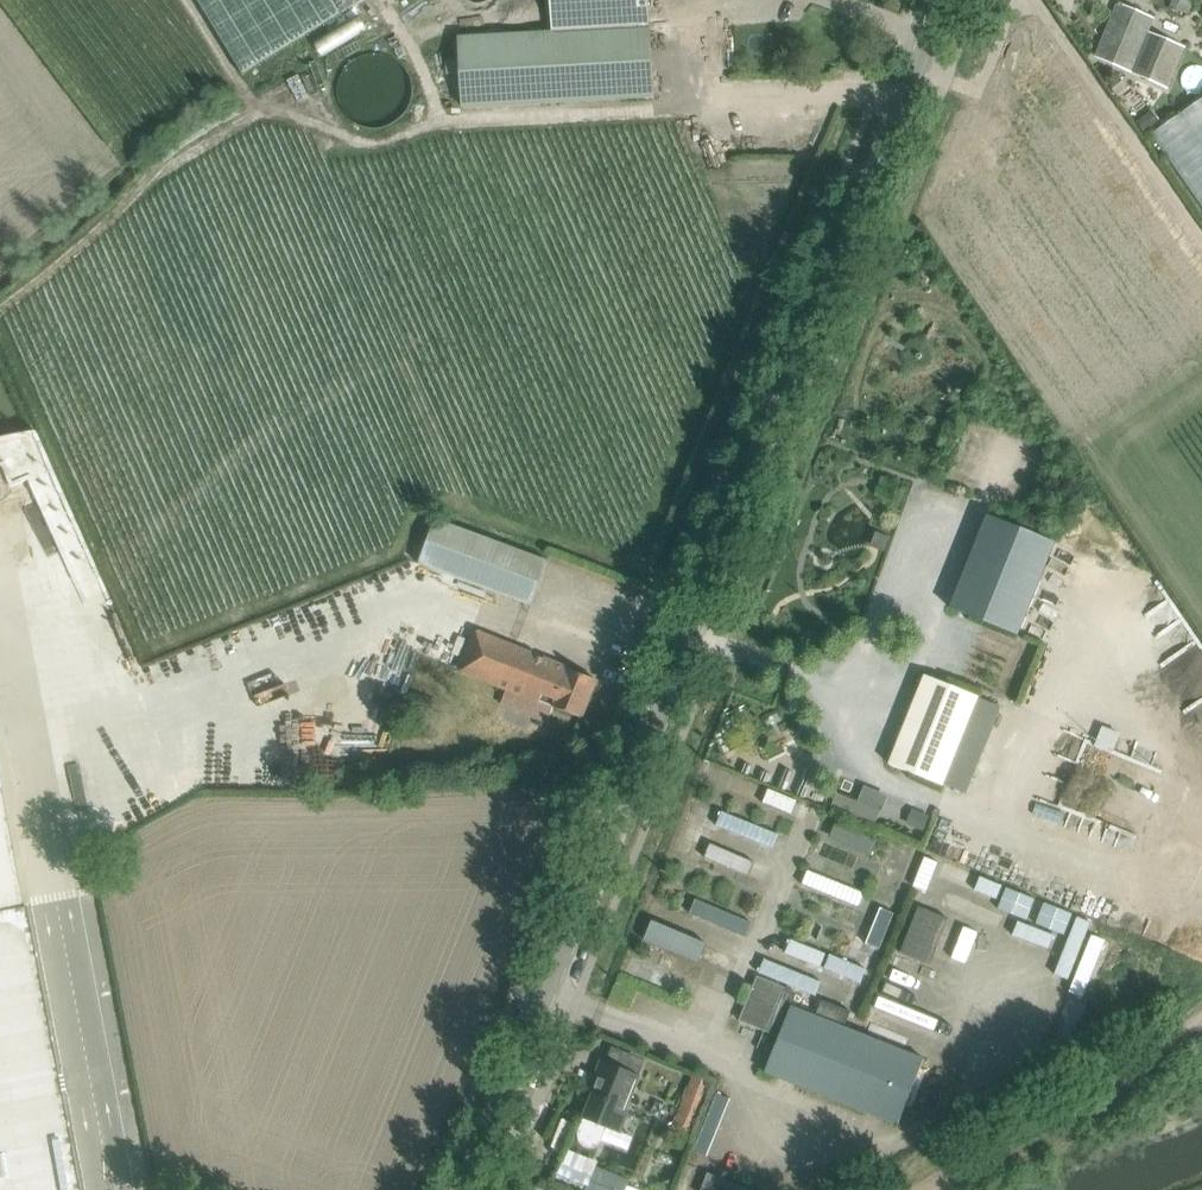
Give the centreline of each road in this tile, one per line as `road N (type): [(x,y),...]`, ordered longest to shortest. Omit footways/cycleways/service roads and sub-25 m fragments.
road 1 (tertiary): [(468,1189),(781,427),(945,0)]
road 2 (track): [(1201,1019),(913,1189)]

